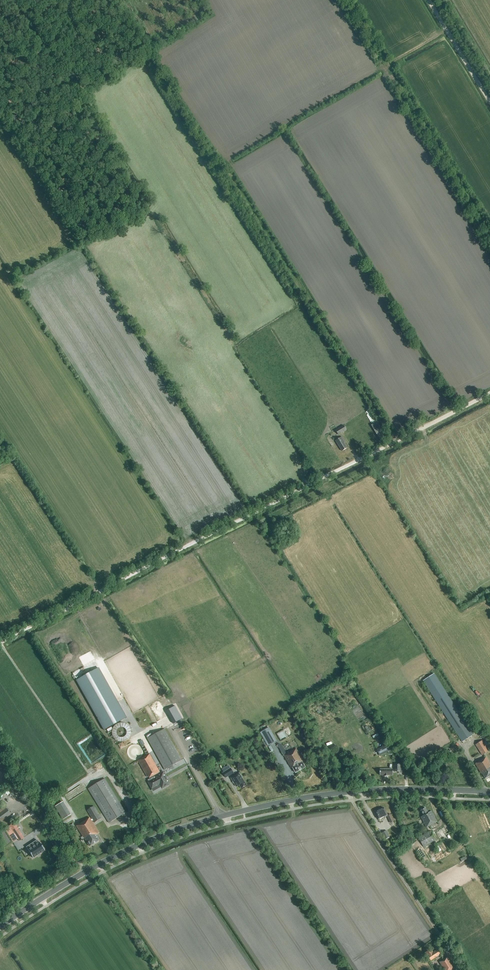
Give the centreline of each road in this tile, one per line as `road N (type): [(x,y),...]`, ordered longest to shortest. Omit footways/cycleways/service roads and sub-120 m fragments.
road 1 (track): [(0,642),(489,393)]
road 2 (tertiary): [(0,927),(131,849),(259,807)]
road 3 (tertiary): [(489,791),(367,790),(259,807)]

